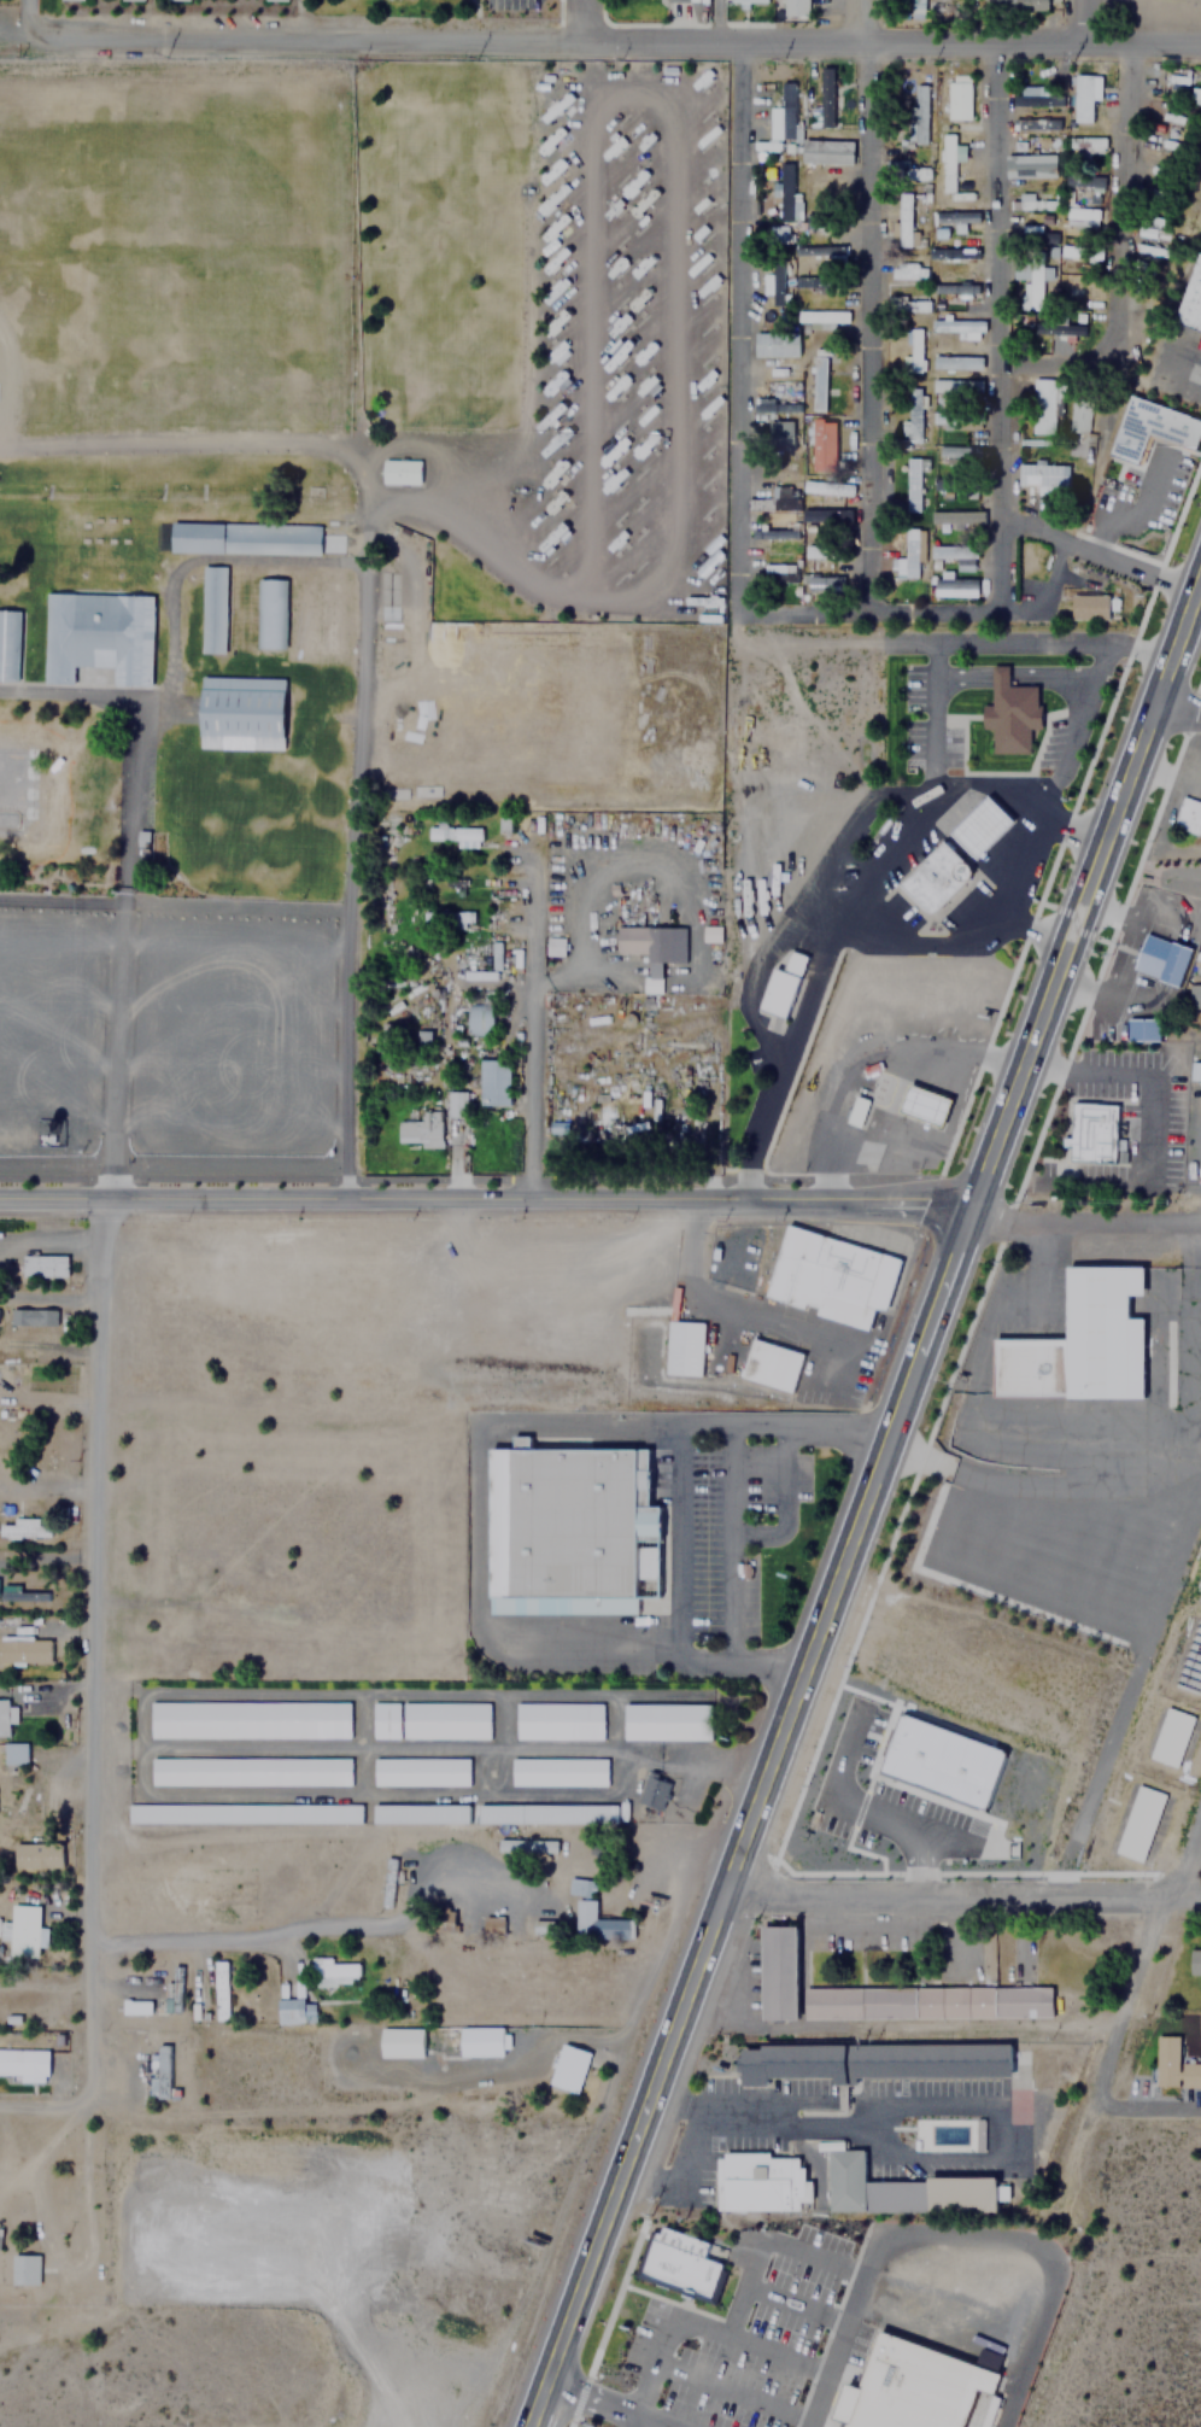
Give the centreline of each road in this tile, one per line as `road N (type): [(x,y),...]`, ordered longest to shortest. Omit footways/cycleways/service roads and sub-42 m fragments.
road 1 (residential): [(1002,40),(1003,614),(742,613),(742,40)]
road 2 (residential): [(52,39),(1200,40)]
road 3 (trunk): [(848,1566),(969,1206),(1200,585)]
road 4 (tertiary): [(969,1206),(941,1199),(0,1202)]
road 5 (residential): [(93,2100),(88,1697),(100,1201)]
road 6 (trunk): [(613,2218),(848,1566)]
road 7 (residential): [(869,613),(868,0)]
road 8 (residential): [(726,1905),(1200,1894)]
road 9 (residential): [(1002,367),(1083,362),(1118,347),(1141,40)]
road 10 (residential): [(537,1199),(539,842)]
road 11 (residential): [(1200,1795),(1097,2094)]
road 12 (residential): [(1200,1232),(1035,1224),(969,1206)]
road 13 (trunk): [(536,2426),(613,2218)]
road 14 (residential): [(1199,592),(1002,520)]

